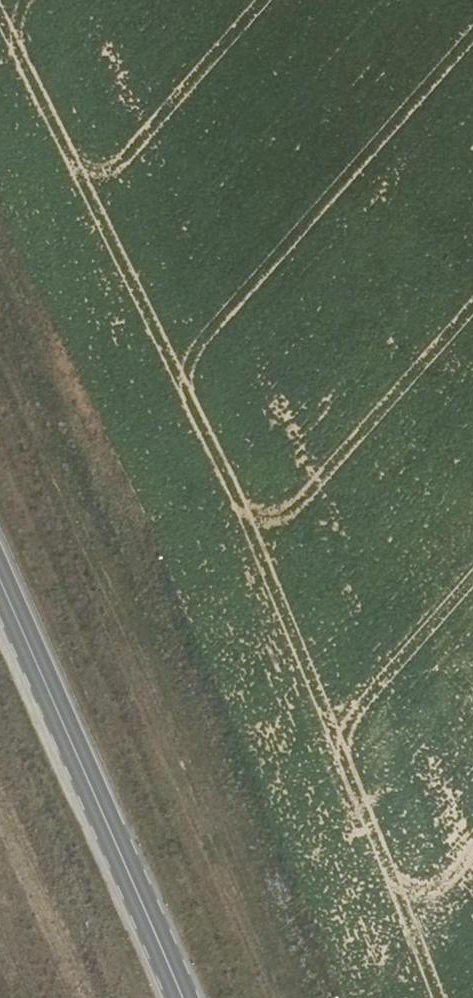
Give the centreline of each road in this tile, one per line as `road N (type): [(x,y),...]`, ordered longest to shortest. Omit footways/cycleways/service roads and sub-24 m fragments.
road 1 (track): [(159,532),(35,236),(68,0)]
road 2 (secondary): [(186,997),(0,575)]

